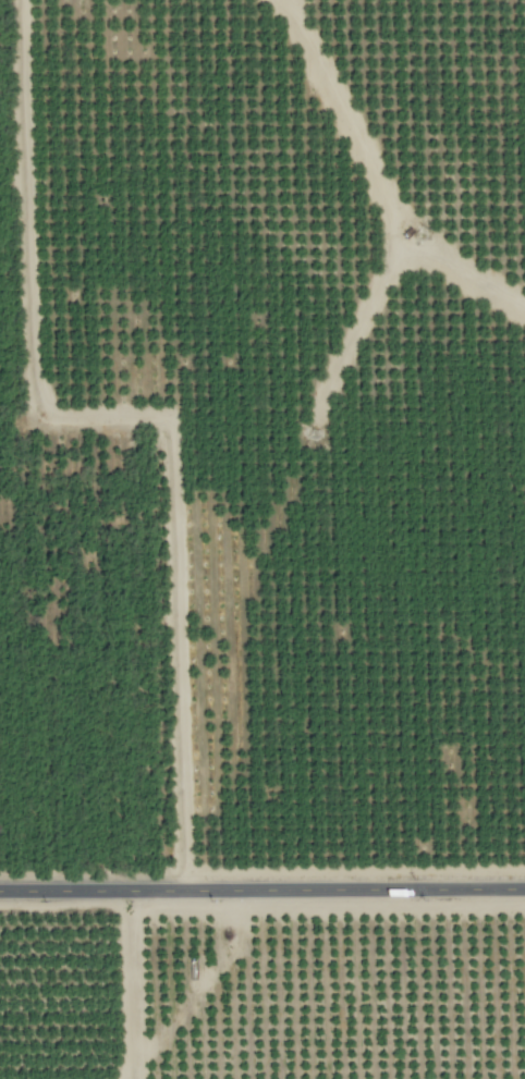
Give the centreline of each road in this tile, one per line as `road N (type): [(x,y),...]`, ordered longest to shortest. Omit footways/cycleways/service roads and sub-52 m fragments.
road 1 (tertiary): [(0,891),(524,888)]

